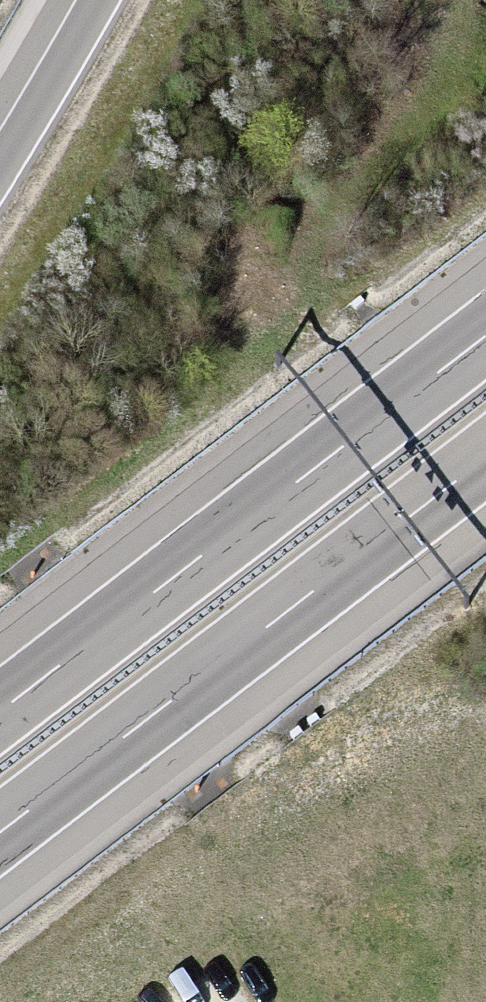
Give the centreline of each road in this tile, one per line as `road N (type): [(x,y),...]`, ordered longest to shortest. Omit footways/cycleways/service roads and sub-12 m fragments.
road 1 (motorway): [(485,333),(0,708)]
road 2 (motorway): [(0,836),(485,468)]
road 3 (motorway): [(94,0),(0,163)]

